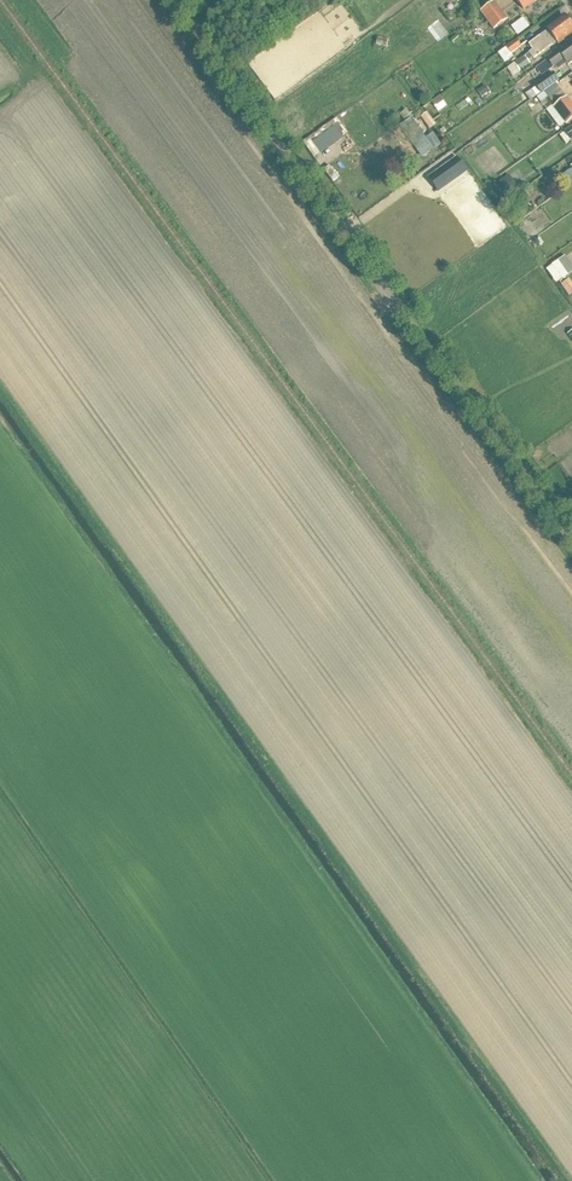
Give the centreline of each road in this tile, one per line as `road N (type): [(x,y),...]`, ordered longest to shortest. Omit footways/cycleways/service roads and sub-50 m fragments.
road 1 (unclassified): [(176,0),(571,540)]

